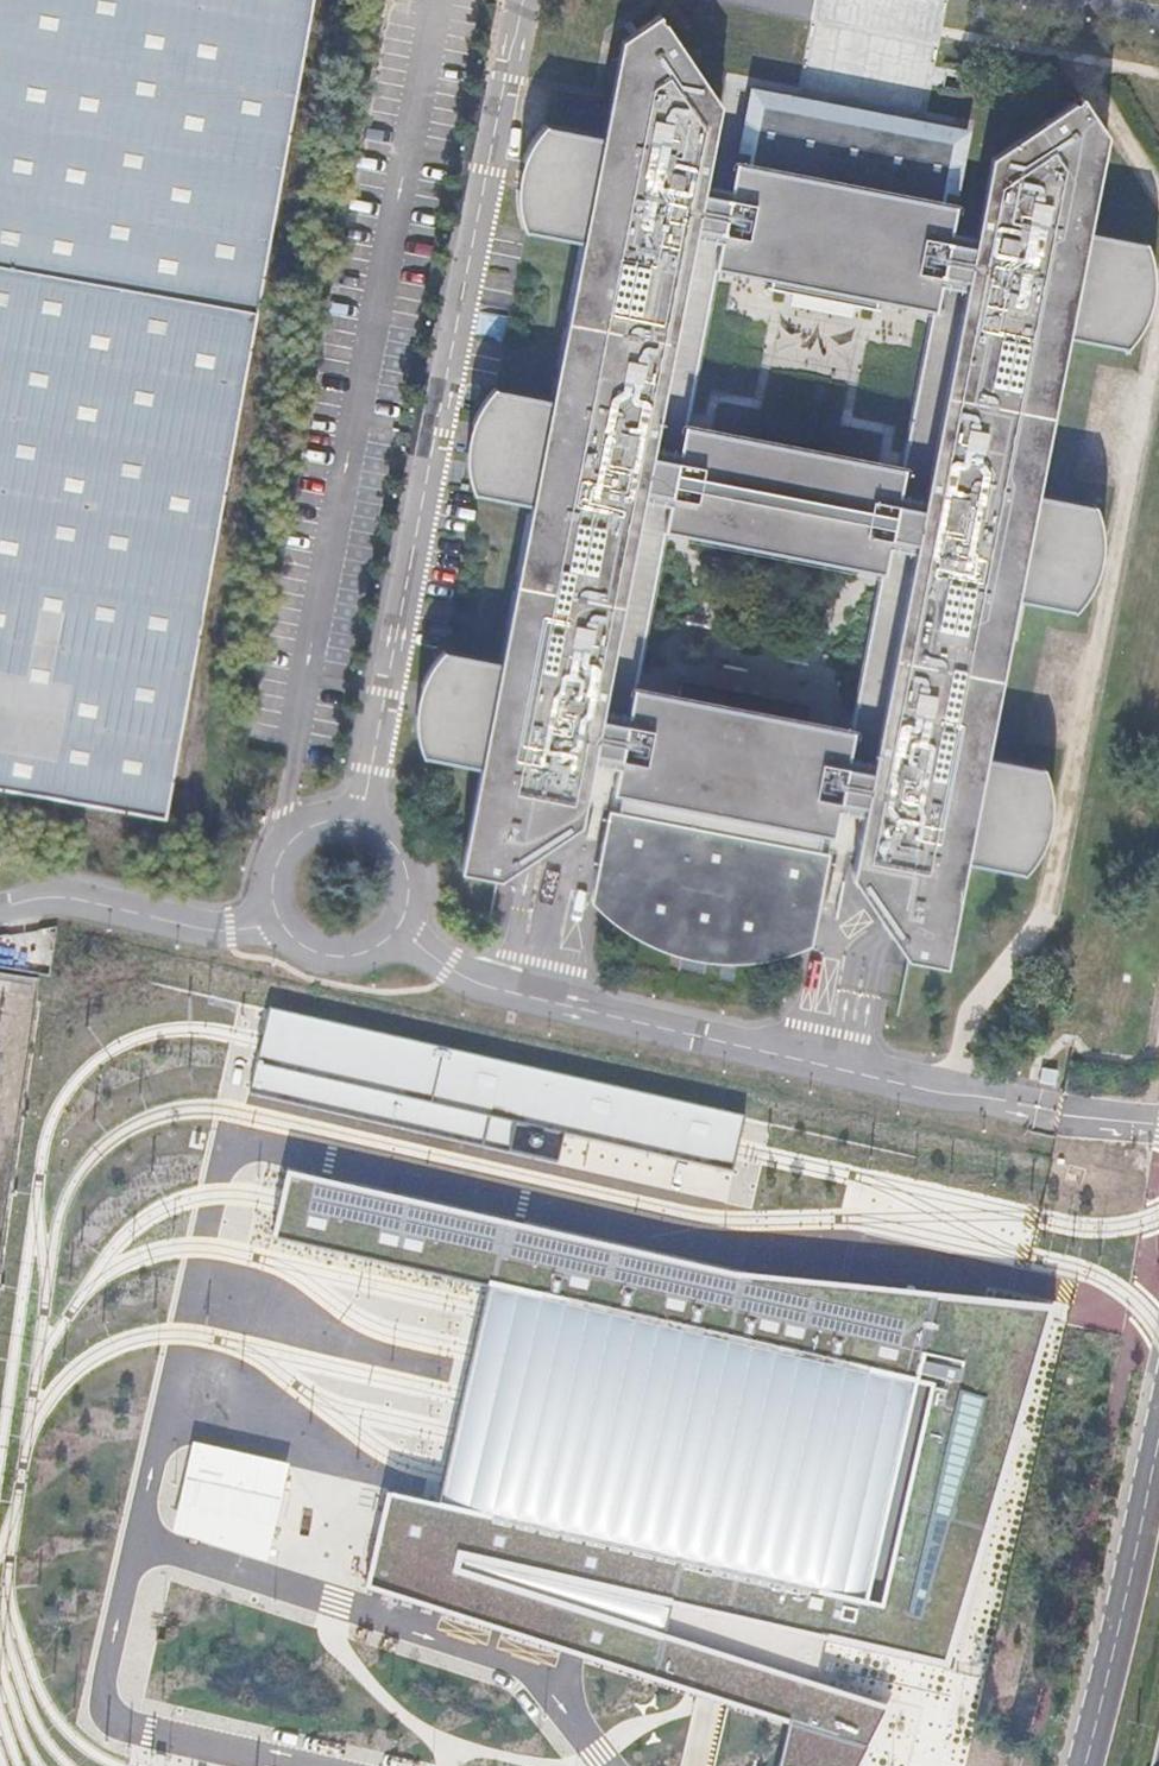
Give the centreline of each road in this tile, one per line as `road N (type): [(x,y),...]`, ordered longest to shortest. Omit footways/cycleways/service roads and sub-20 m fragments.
road 1 (primary): [(1158,1430),(1085,1765)]

